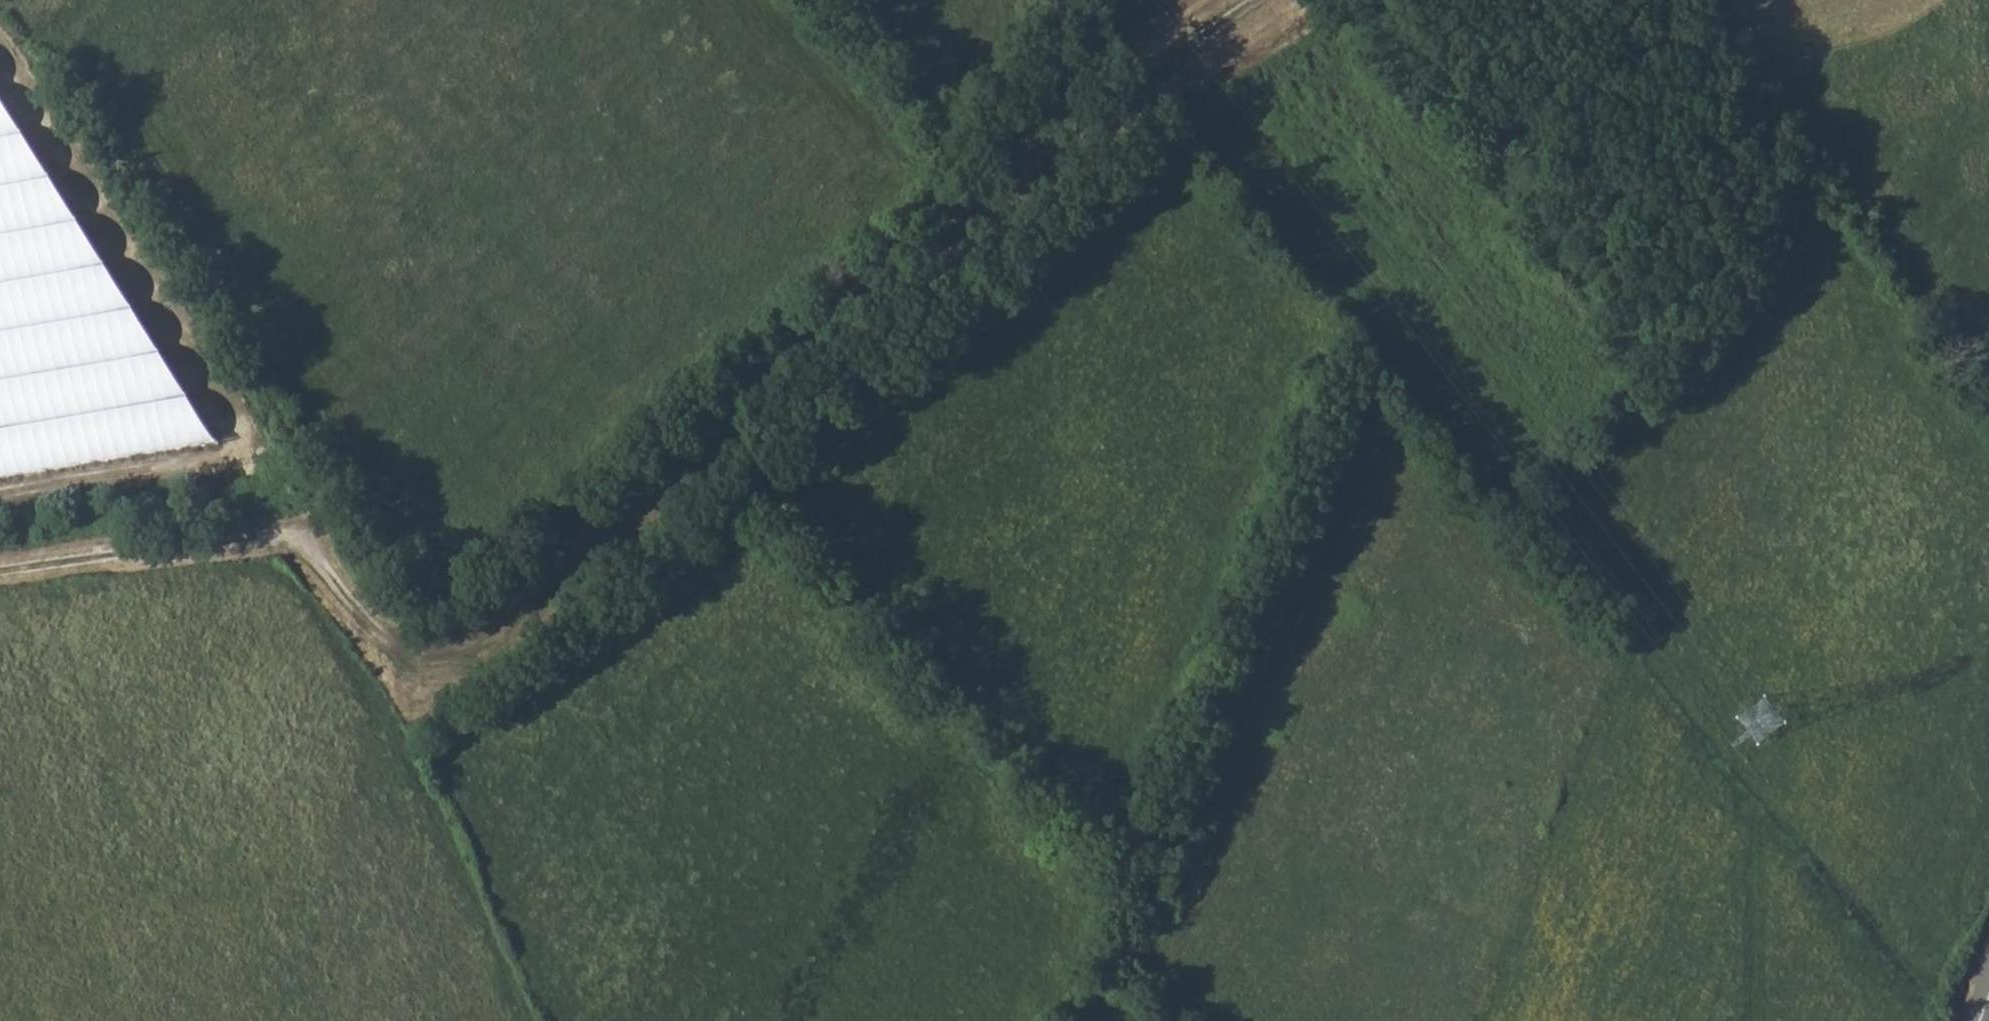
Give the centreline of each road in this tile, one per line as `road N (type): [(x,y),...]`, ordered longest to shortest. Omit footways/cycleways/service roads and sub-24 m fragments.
road 1 (track): [(1256,0),(1137,90),(651,501),(460,644),(433,652),(388,640),(325,564),(288,537),(0,570)]
road 2 (track): [(1760,805),(1760,1020)]

